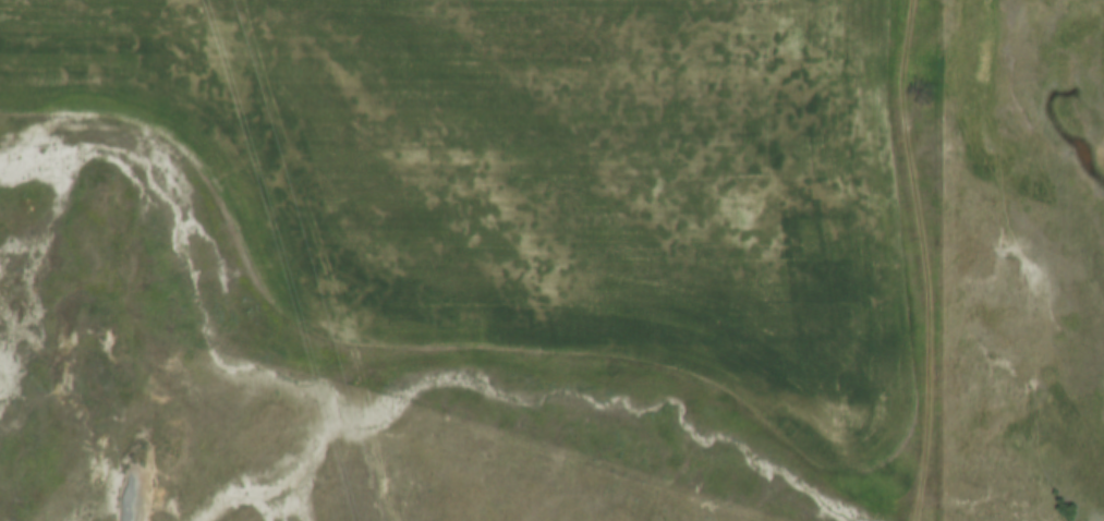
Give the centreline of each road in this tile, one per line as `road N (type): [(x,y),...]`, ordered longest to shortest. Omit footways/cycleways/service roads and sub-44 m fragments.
road 1 (track): [(913,520),(924,458),(929,298),(899,92),(906,0)]

